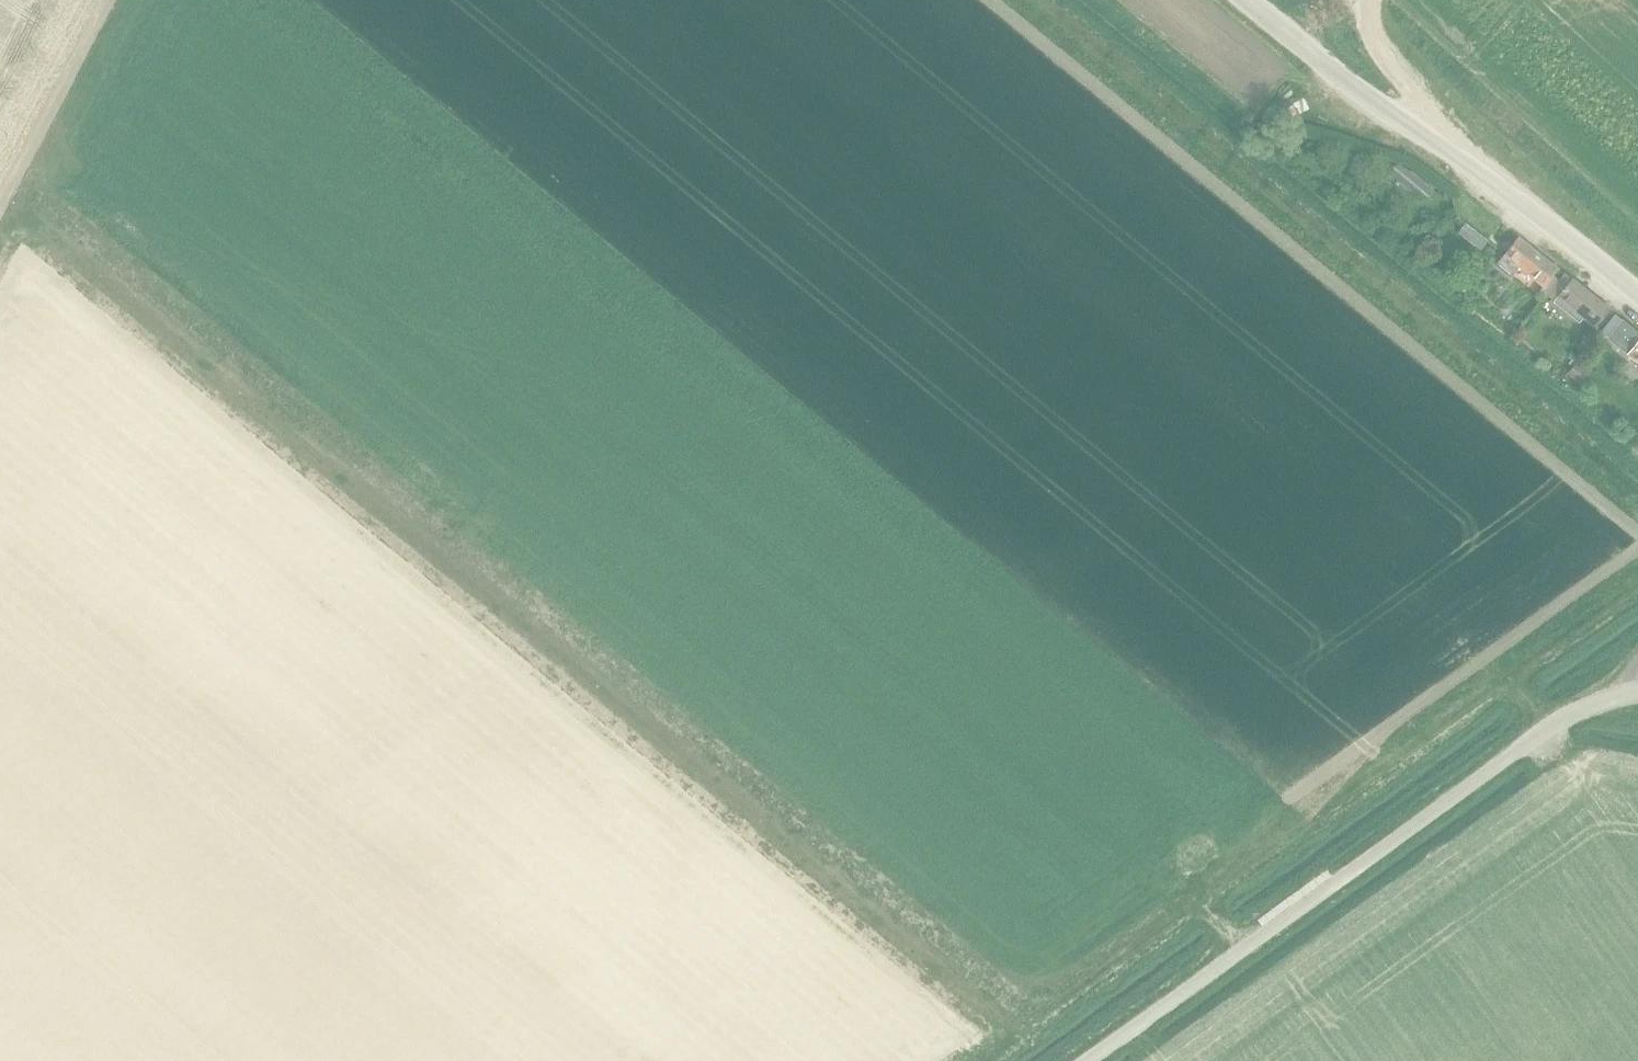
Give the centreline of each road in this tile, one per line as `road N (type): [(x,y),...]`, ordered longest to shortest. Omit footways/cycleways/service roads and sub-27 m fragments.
road 1 (unclassified): [(1092,1060),(1429,814),(1618,689),(1637,689)]
road 2 (unclassified): [(1637,312),(1447,160),(1398,138),(1235,0)]

